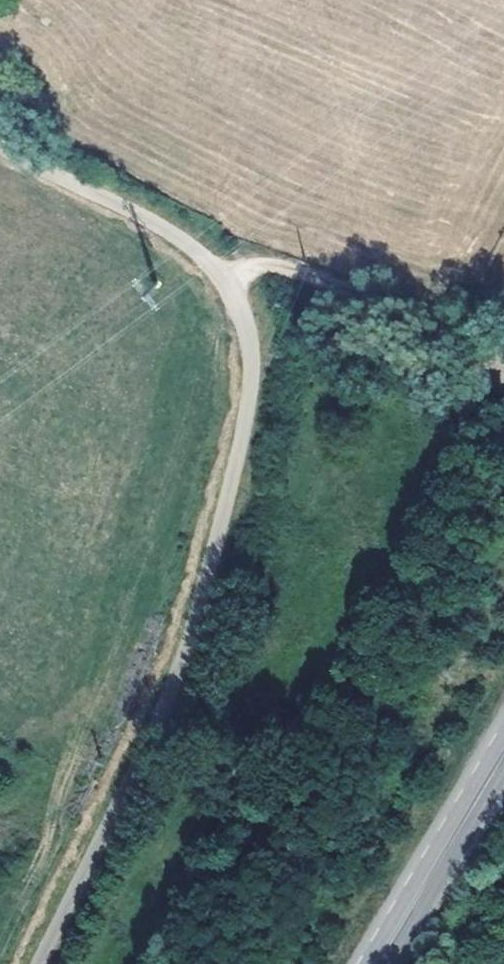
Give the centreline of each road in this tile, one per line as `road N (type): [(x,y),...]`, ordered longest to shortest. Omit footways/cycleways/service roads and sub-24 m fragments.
road 1 (unclassified): [(0,151),(187,249),(235,312),(250,382),(236,470),(193,614),(139,752),(38,963)]
road 2 (secondary): [(503,754),(378,963)]
road 3 (track): [(216,278),(255,271),(303,278),(384,306)]

